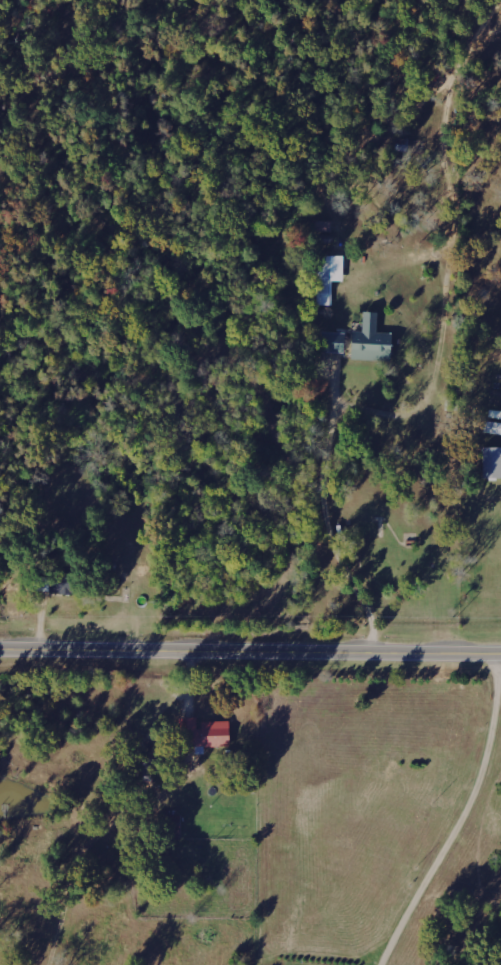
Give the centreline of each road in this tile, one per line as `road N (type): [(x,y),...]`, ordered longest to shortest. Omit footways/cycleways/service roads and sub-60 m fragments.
road 1 (tertiary): [(0,648),(500,651)]
road 2 (residential): [(48,648),(53,964)]

